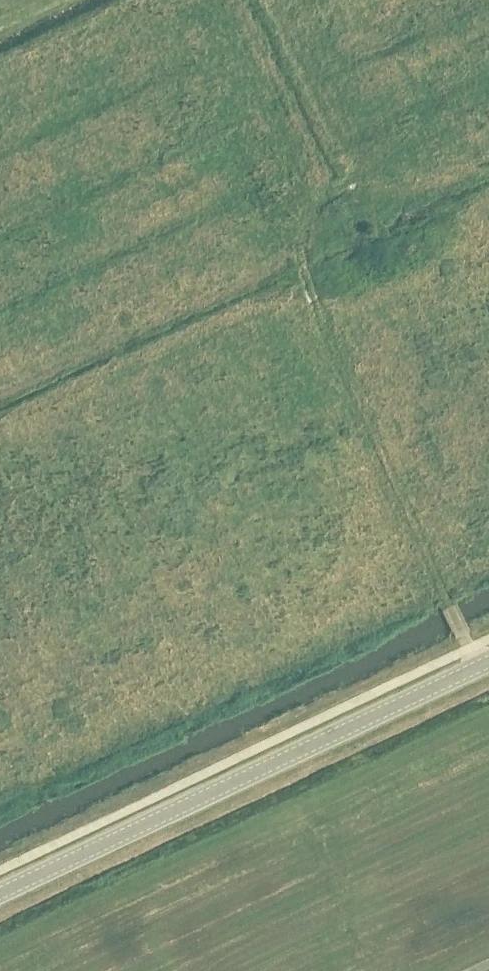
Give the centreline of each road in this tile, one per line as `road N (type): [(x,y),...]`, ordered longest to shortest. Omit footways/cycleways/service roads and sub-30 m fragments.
road 1 (tertiary): [(0,892),(488,661)]

